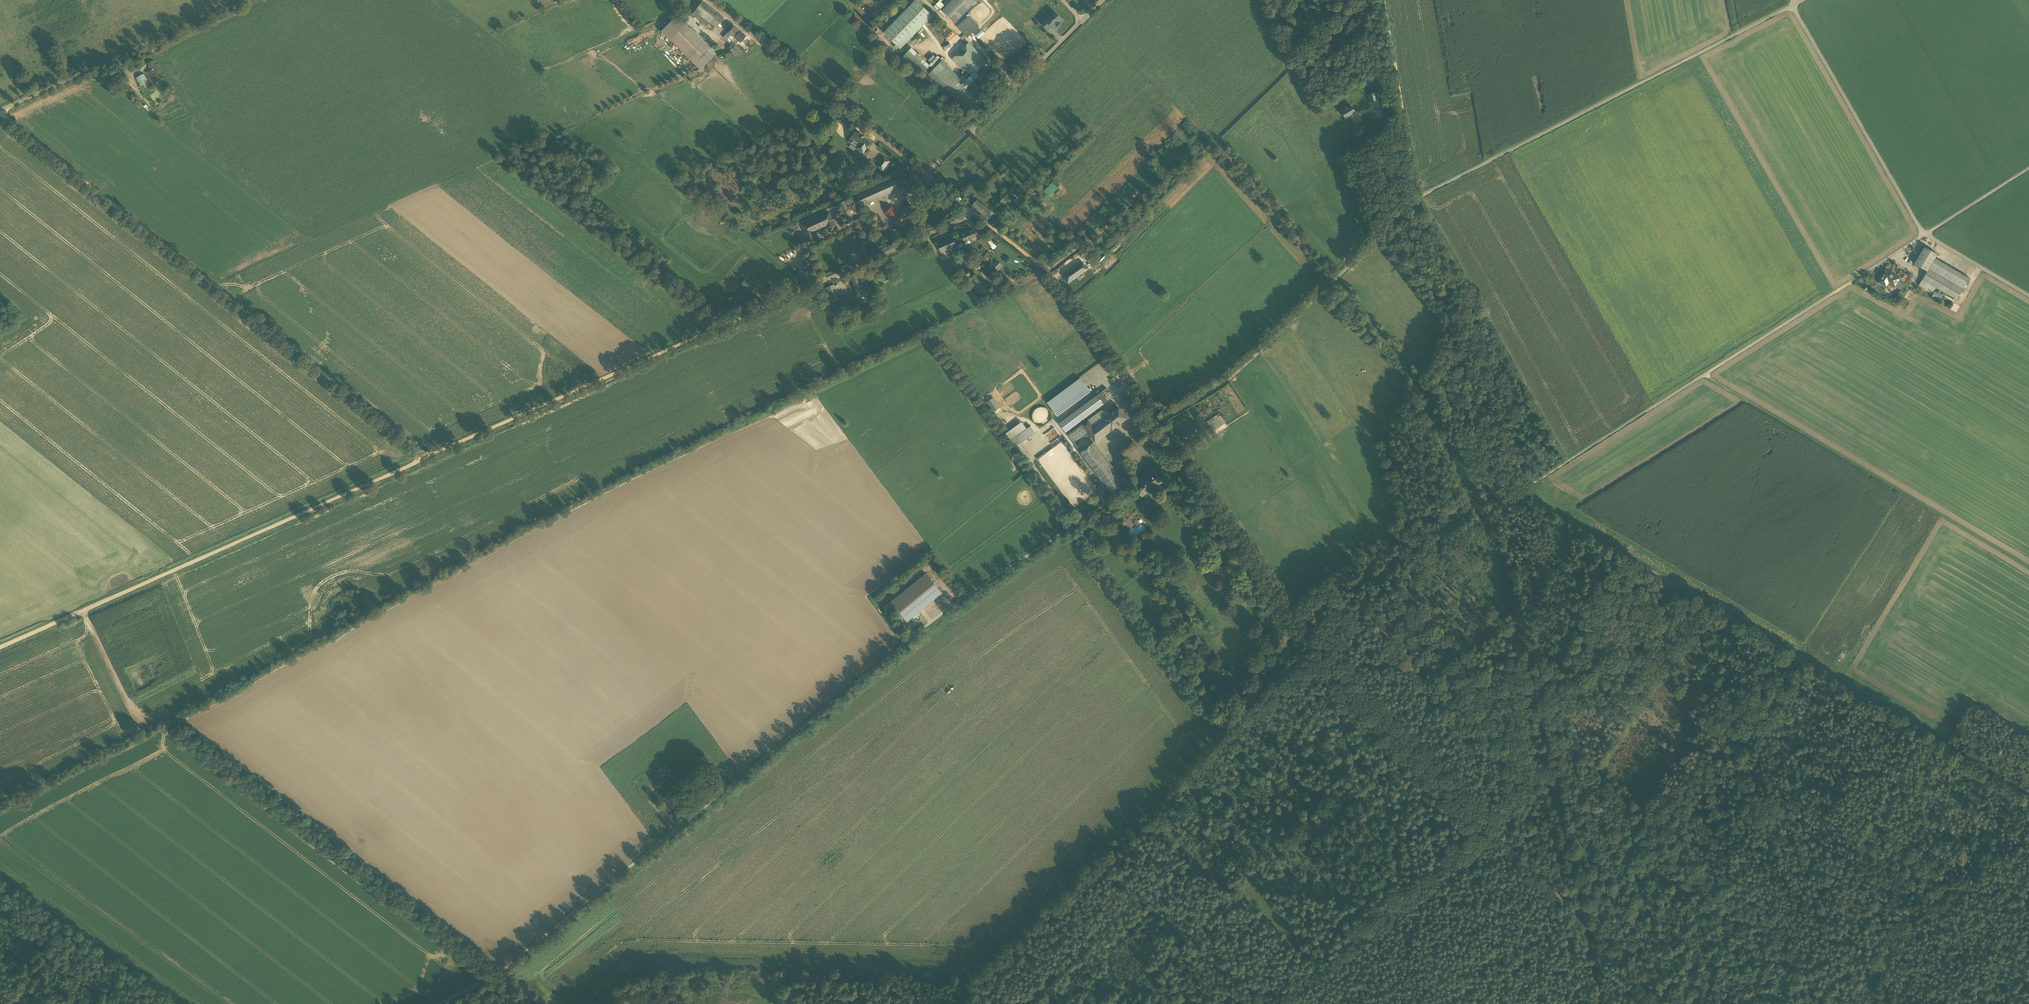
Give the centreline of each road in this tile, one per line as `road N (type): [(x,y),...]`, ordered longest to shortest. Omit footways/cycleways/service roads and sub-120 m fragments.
road 1 (track): [(2028,795),(1519,492),(1402,583),(1353,610),(1315,650)]
road 2 (track): [(0,647),(734,321)]
road 3 (track): [(428,456),(0,115)]
road 4 (unclassified): [(1573,458),(2028,169)]
road 5 (residential): [(1792,5),(1421,196)]
road 6 (track): [(2028,568),(1704,375)]
road 7 (track): [(1106,864),(1315,650)]
road 8 (track): [(1188,934),(1405,739)]
road 9 (unclassified): [(708,0),(926,175)]
road 10 (track): [(1491,827),(1277,1003)]
road 11 (track): [(1156,424),(1315,650)]
road 12 (unclassified): [(0,110),(245,0)]
road 13 (track): [(1067,529),(1223,744)]
road 14 (track): [(1924,235),(1792,5)]
road 15 (track): [(1923,733),(1789,959)]
road 16 (track): [(1315,650),(1491,827)]
road 17 (track): [(1491,827),(1663,1003)]
road 18 (unclassified): [(926,175),(1082,20)]
road 19 (track): [(1048,272),(1143,212),(1217,138)]
road 20 (track): [(1106,864),(1272,1003)]
road 21 (track): [(955,1003),(1106,864)]
road 22 (track): [(1081,246),(971,132)]
road 23 (track): [(1924,235),(2028,297)]

